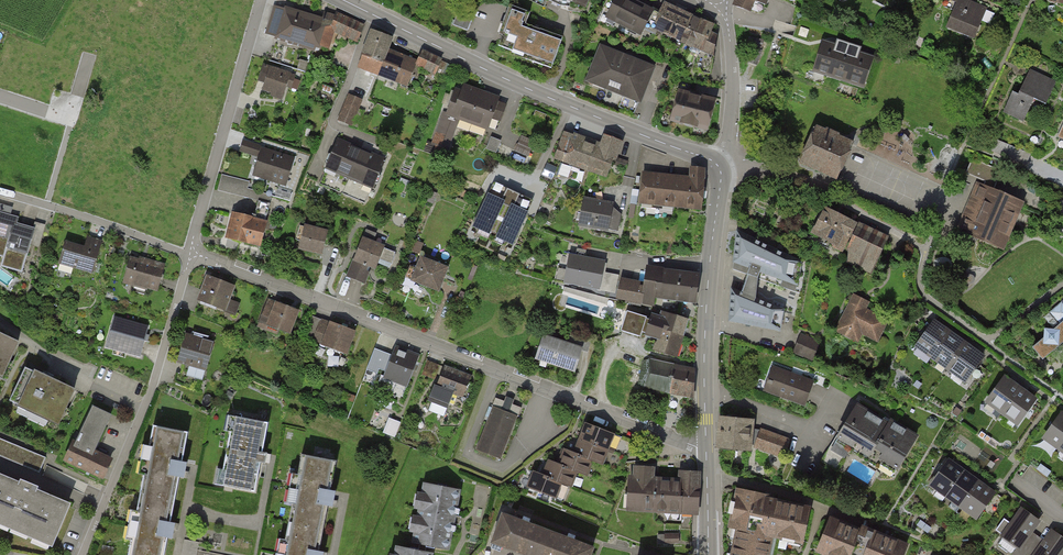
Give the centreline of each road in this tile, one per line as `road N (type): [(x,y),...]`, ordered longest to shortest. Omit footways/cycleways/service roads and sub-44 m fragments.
road 1 (residential): [(706,446),(193,254)]
road 2 (tertiary): [(343,0),(502,77),(719,166)]
road 3 (residential): [(193,254),(154,383),(83,554)]
road 4 (tertiary): [(719,166),(706,446)]
road 5 (residential): [(261,0),(193,254)]
road 6 (residential): [(193,254),(0,191)]
road 7 (residential): [(726,10),(732,117),(719,166)]

